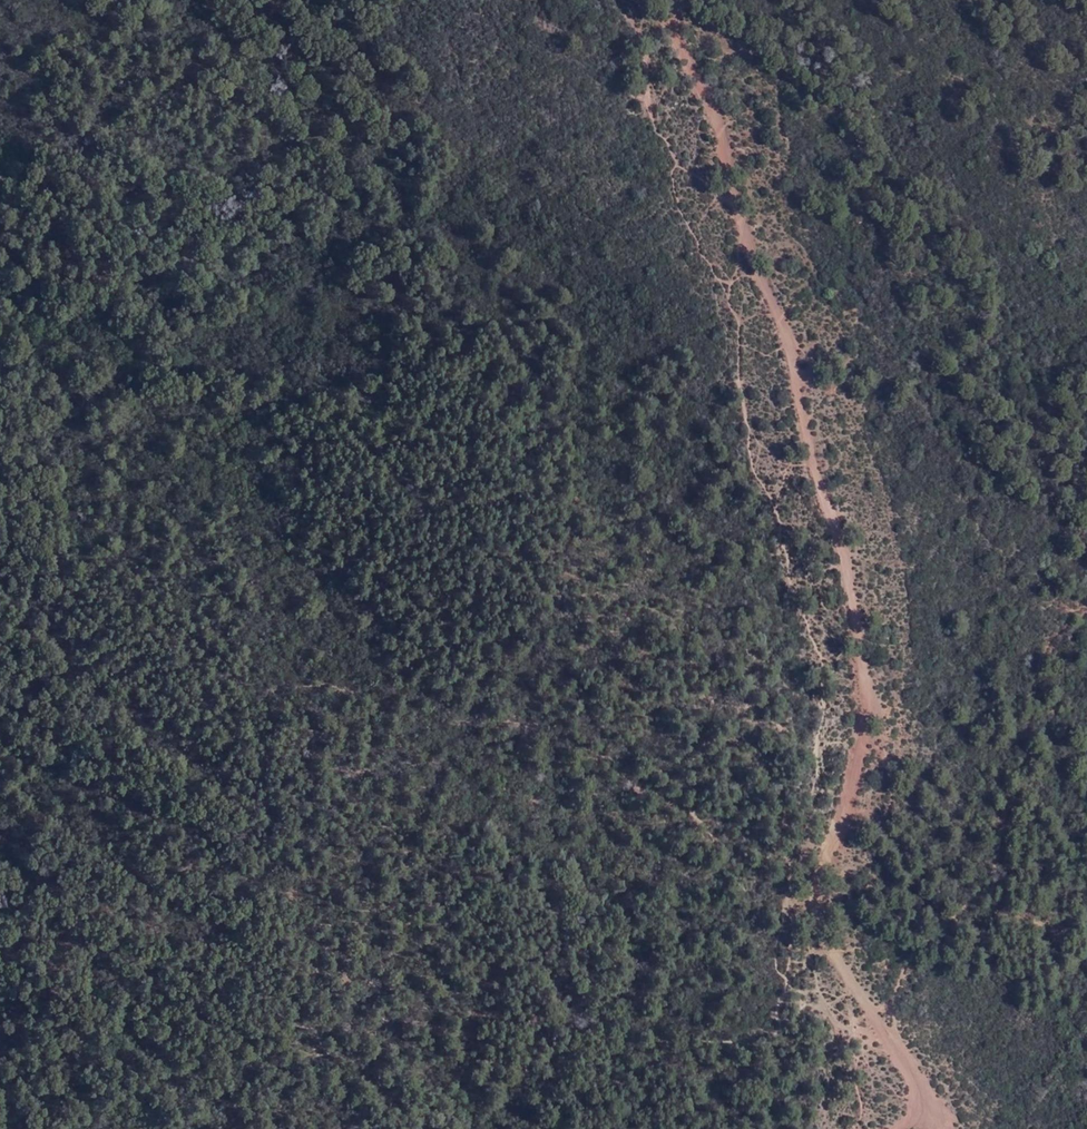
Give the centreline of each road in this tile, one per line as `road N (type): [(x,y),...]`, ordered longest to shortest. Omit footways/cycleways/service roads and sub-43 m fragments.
road 1 (track): [(899,1128),(914,1101),(902,1053),(818,922),(820,877),(851,802),(872,717),(859,616),(814,453),(798,356),(757,260),(709,107),(656,0)]

